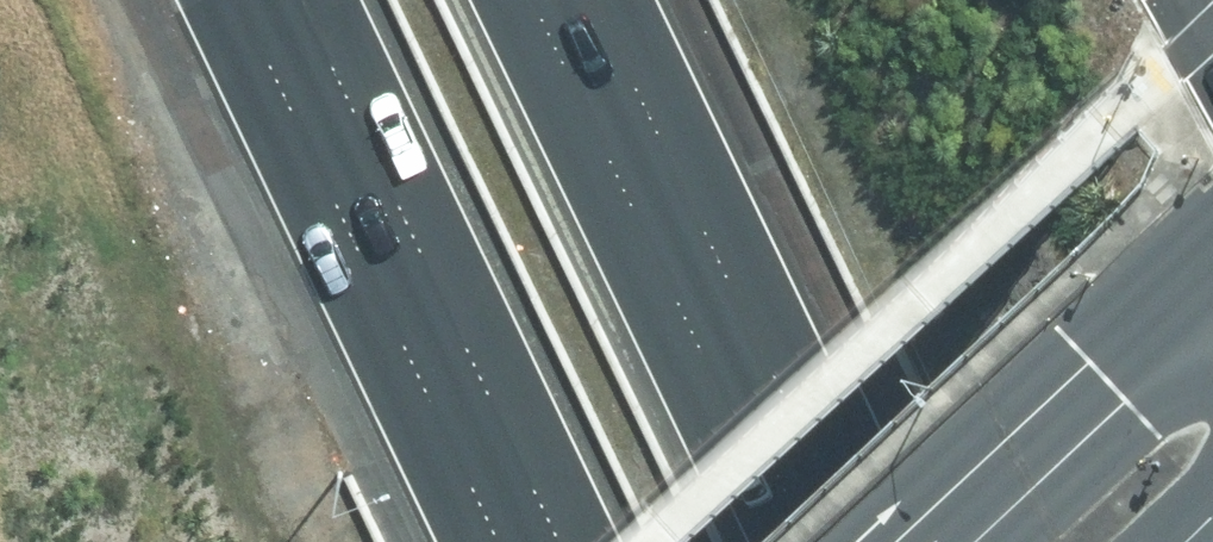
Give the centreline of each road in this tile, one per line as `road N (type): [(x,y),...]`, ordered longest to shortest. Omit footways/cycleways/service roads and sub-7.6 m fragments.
road 1 (motorway): [(534,0),(795,541)]
road 2 (motorway): [(559,541),(302,0)]
road 3 (secondary): [(904,541),(1212,256)]

